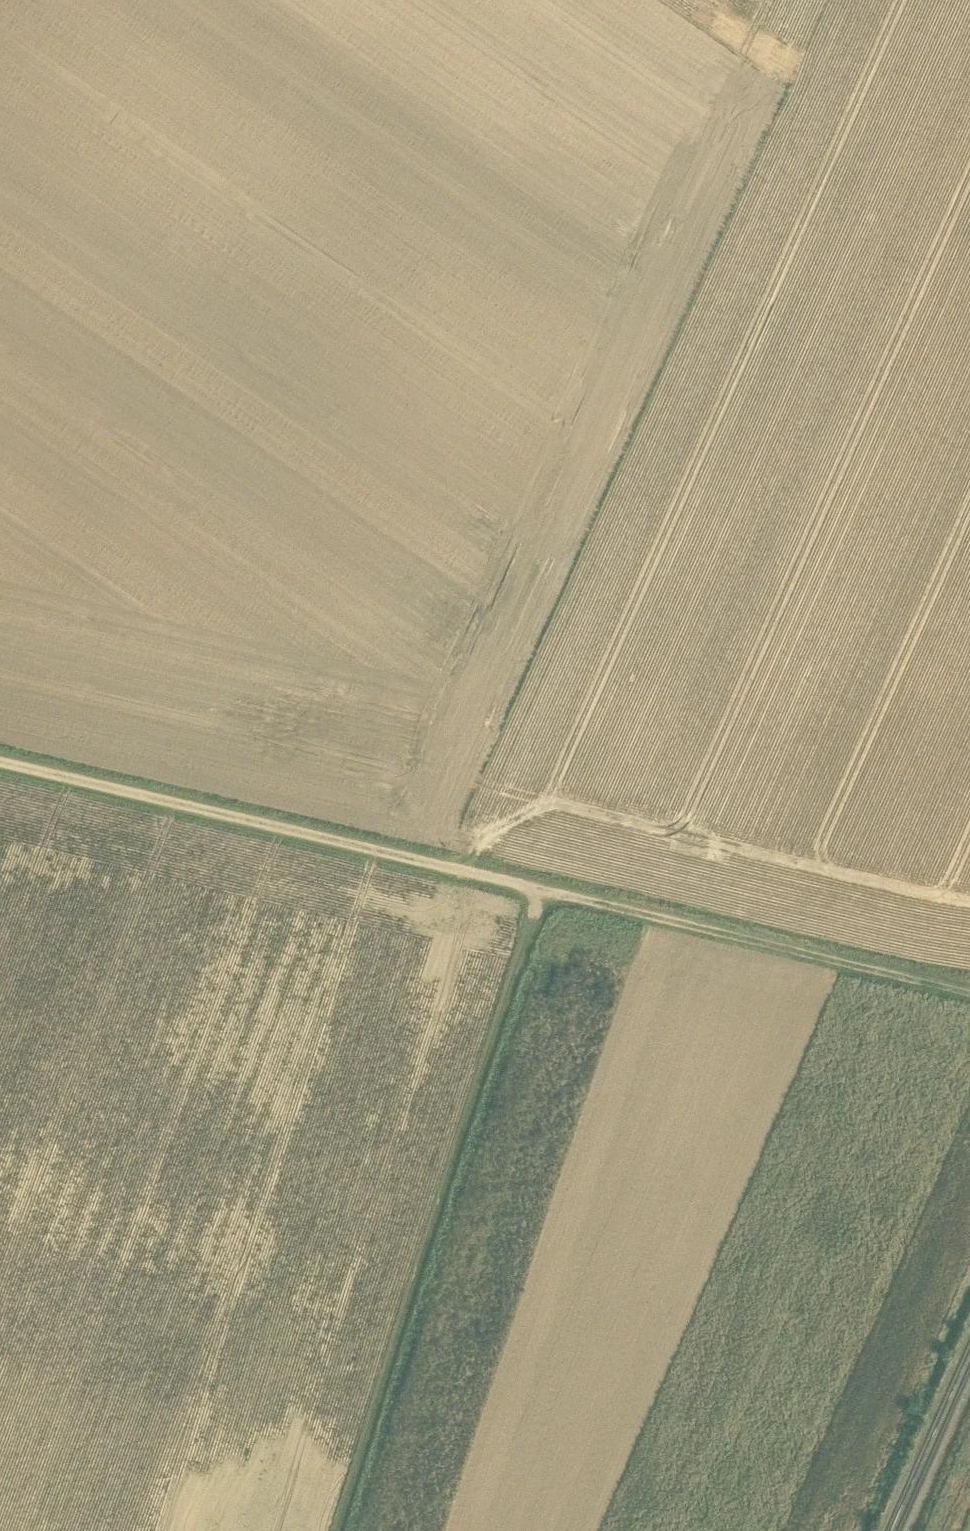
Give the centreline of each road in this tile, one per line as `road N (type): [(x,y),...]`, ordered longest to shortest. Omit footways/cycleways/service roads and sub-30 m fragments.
road 1 (track): [(0,763),(969,993)]
road 2 (track): [(349,1530),(551,893)]

